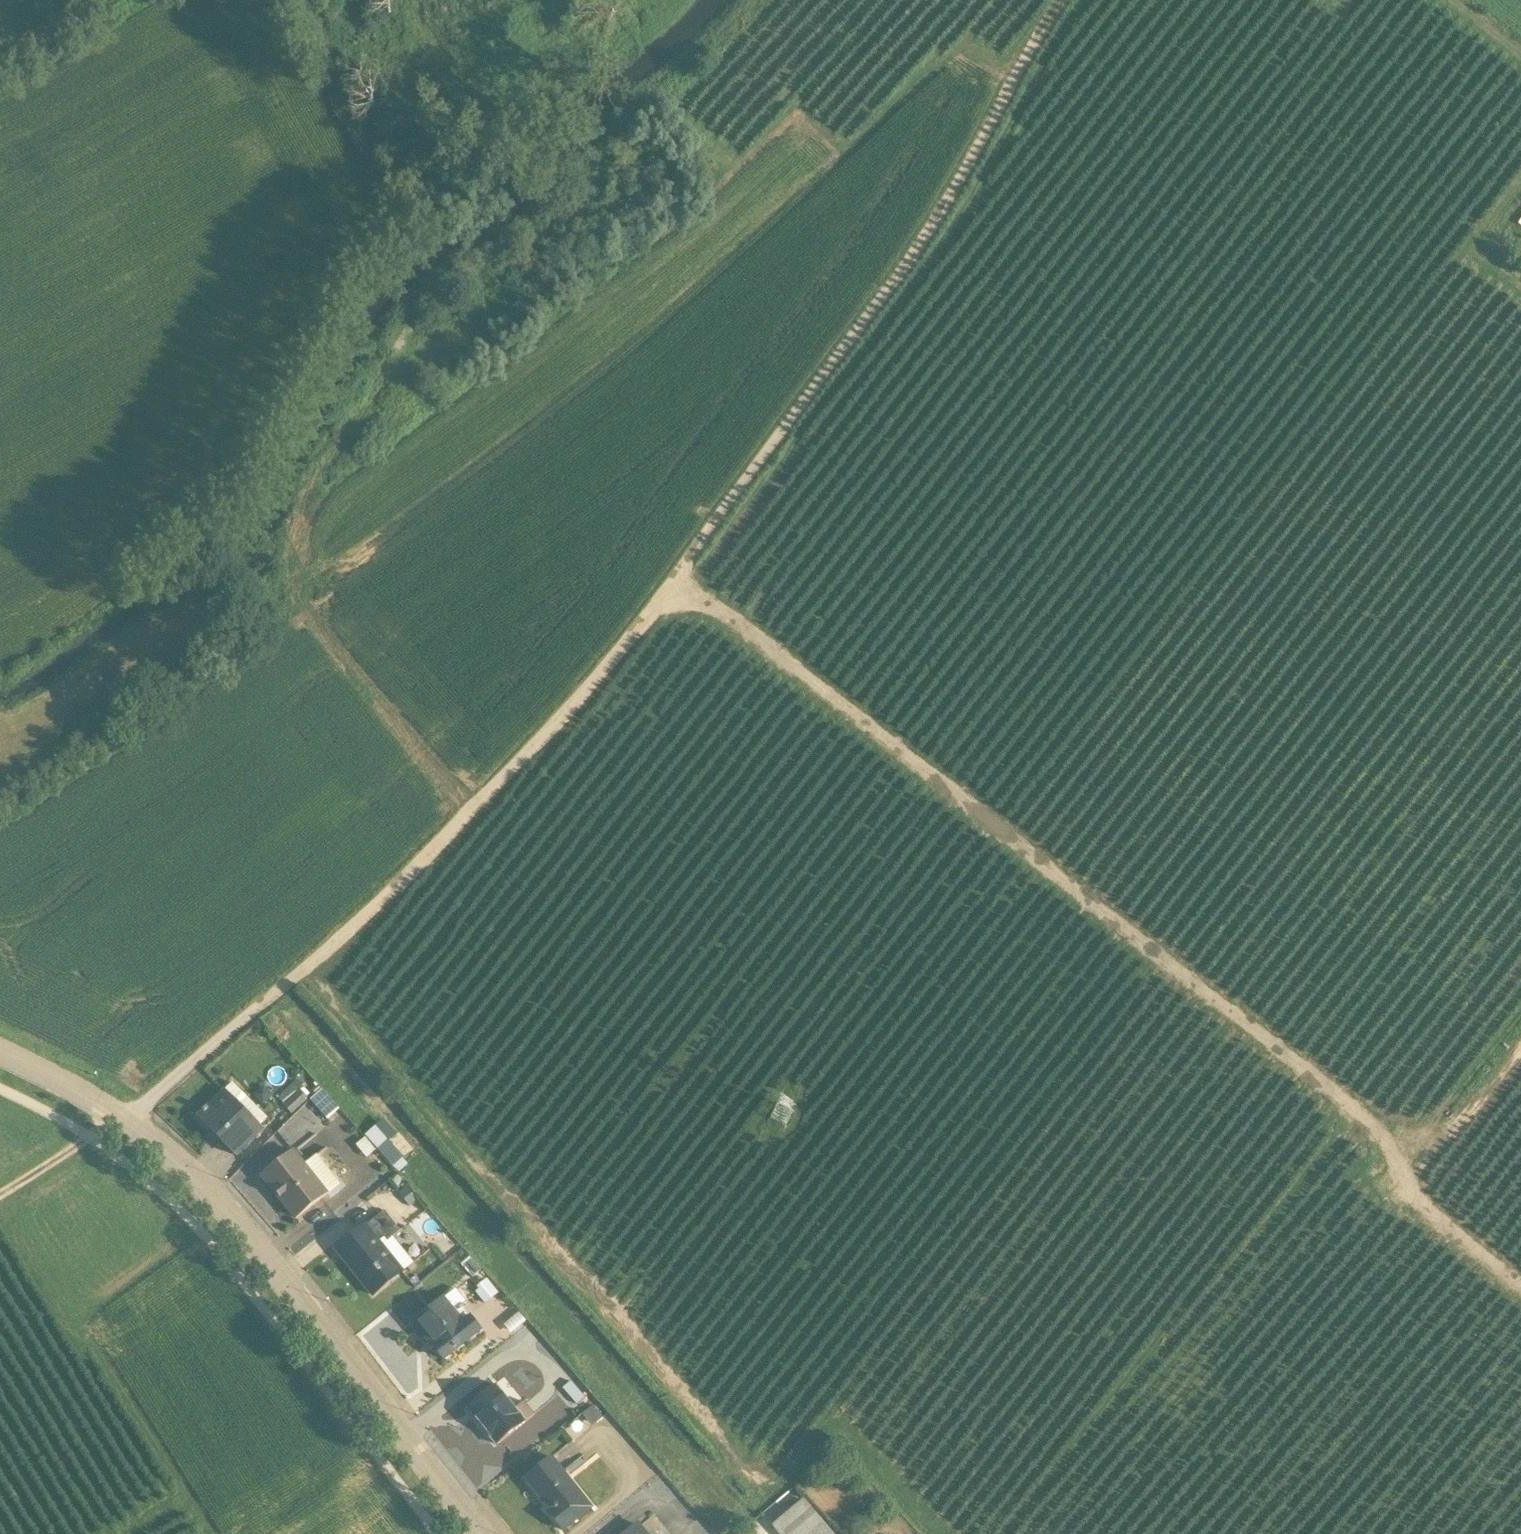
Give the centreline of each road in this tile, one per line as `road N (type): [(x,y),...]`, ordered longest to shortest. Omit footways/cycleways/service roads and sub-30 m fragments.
road 1 (track): [(1063,0),(922,246),(670,585),(474,808),(323,955),(250,1011)]
road 2 (track): [(670,585),(1380,1130),(1436,1219),(1520,1287)]
road 3 (tertiary): [(479,1533),(250,1232),(182,1161),(125,1119)]
road 4 (track): [(474,808),(304,609),(291,580),(290,549),(307,495),(330,455)]
road 5 (unclassified): [(250,1011),(125,1119)]
road 6 (tertiary): [(125,1119),(0,1050)]

